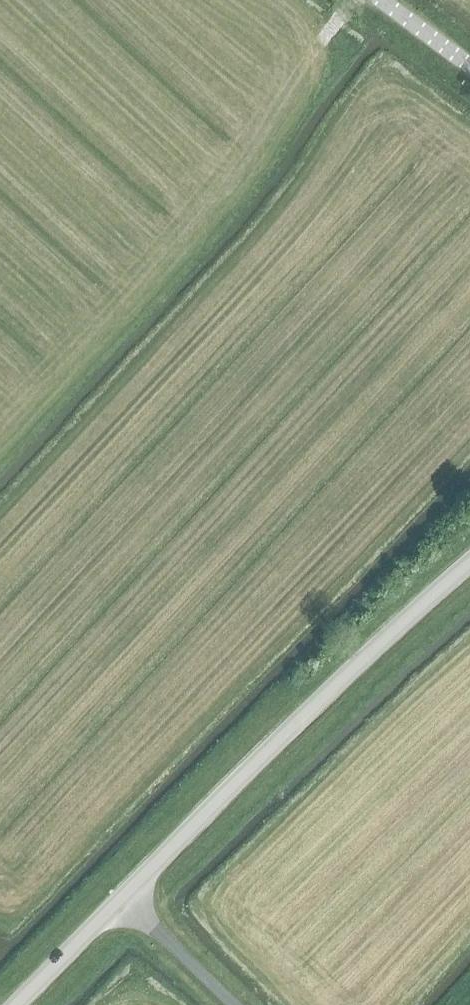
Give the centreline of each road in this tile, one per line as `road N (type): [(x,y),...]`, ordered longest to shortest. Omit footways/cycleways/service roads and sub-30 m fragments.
road 1 (unclassified): [(17,1004),(469,565)]

